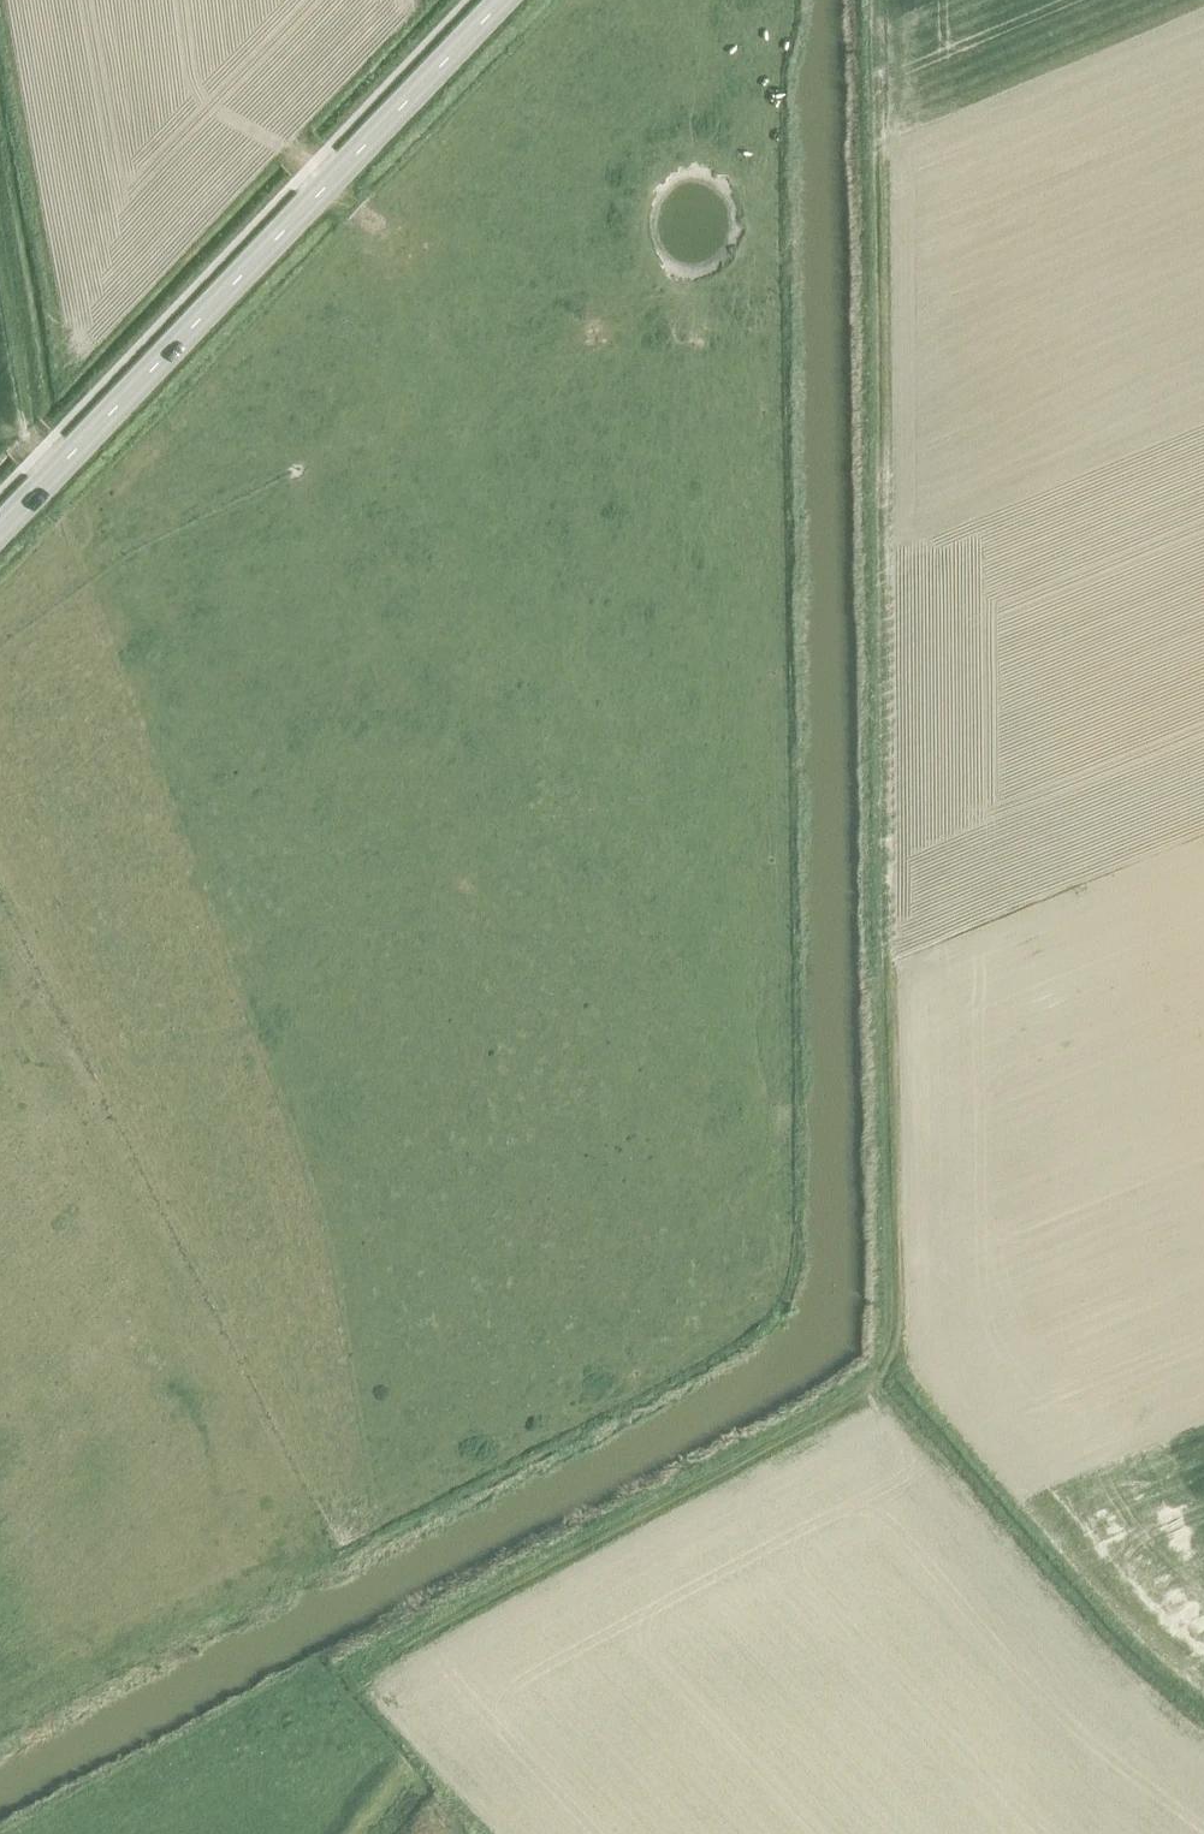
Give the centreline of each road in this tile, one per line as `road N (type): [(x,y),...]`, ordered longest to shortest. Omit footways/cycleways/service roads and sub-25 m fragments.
road 1 (track): [(882,1370),(894,1308),(875,0)]
road 2 (tertiary): [(503,0),(0,529)]

